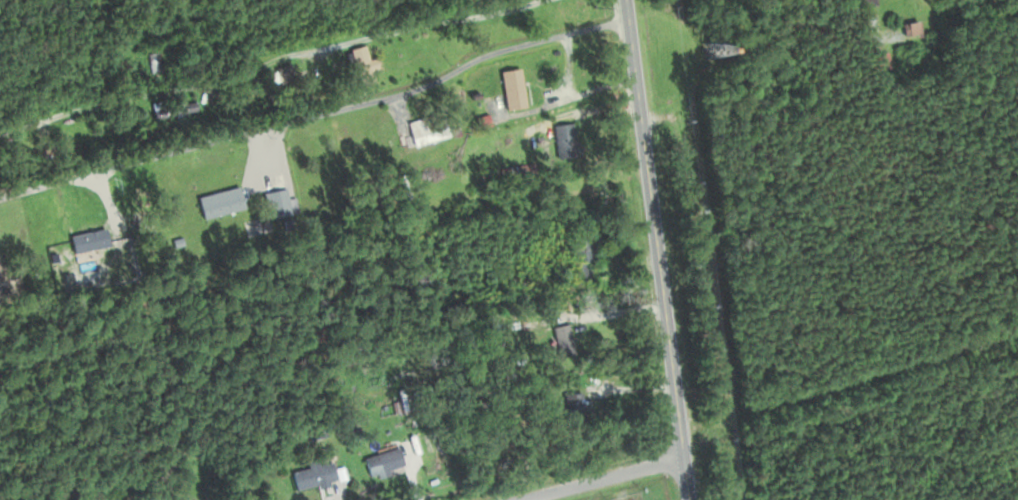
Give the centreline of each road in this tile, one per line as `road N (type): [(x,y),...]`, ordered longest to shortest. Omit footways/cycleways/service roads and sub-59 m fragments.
road 1 (residential): [(629,19),(486,53),(409,91),(0,195)]
road 2 (primary): [(689,499),(627,0)]
road 3 (residential): [(683,458),(515,499)]

